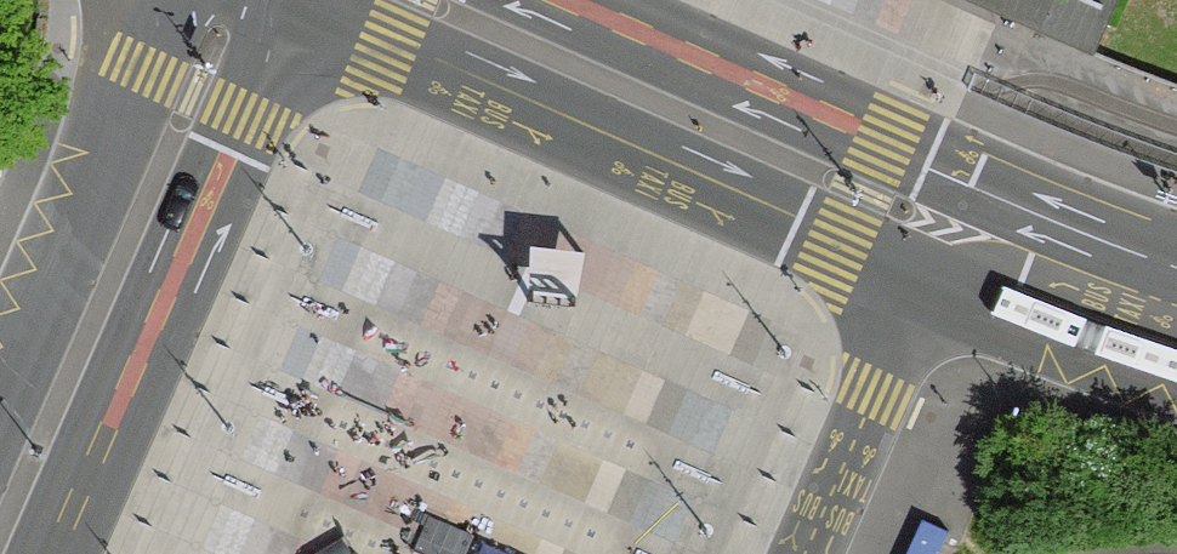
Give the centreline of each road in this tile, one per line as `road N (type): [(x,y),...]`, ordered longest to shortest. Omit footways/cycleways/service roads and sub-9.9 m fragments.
road 1 (primary): [(53,553),(246,116),(259,0)]
road 2 (primary): [(418,0),(949,233)]
road 3 (primary): [(202,0),(137,69),(0,385)]
road 4 (primary): [(1176,323),(949,233)]

